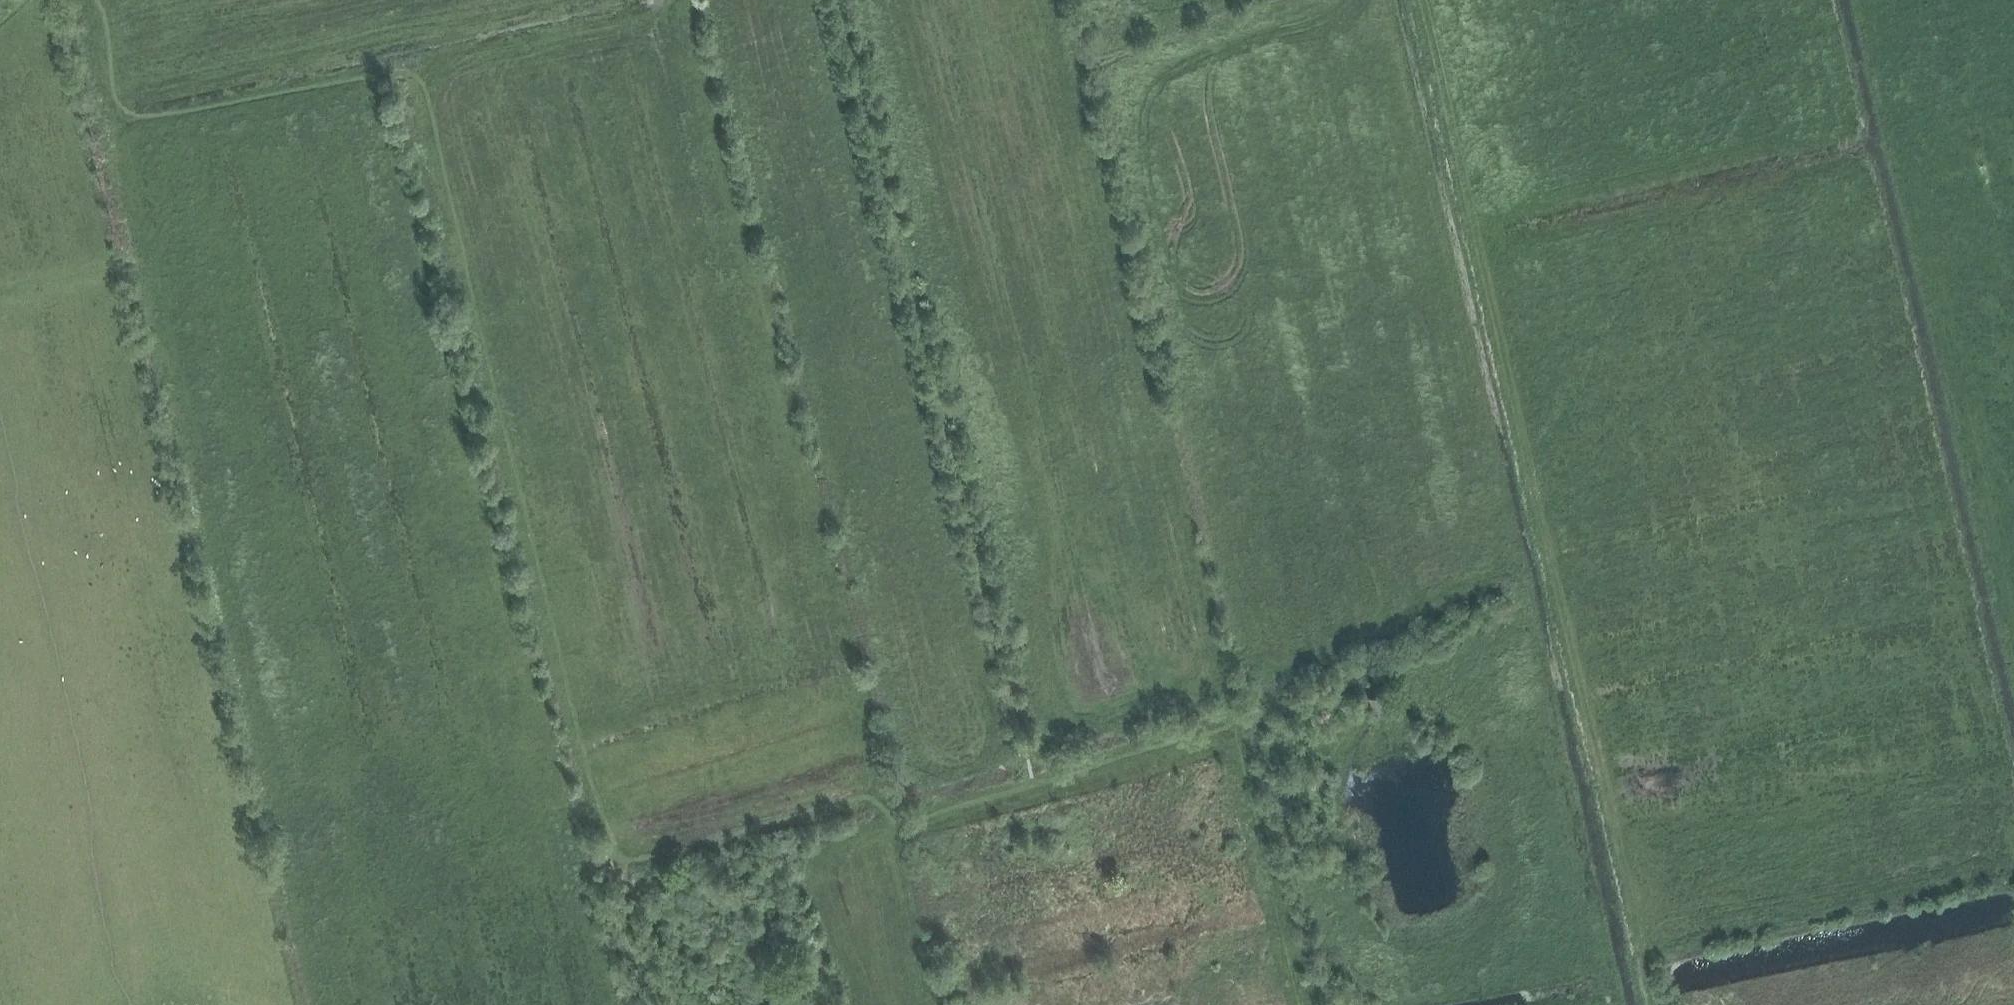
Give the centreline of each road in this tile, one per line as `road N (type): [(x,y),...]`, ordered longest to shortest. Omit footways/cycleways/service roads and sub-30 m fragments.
road 1 (track): [(1299,1004),(1232,723)]

